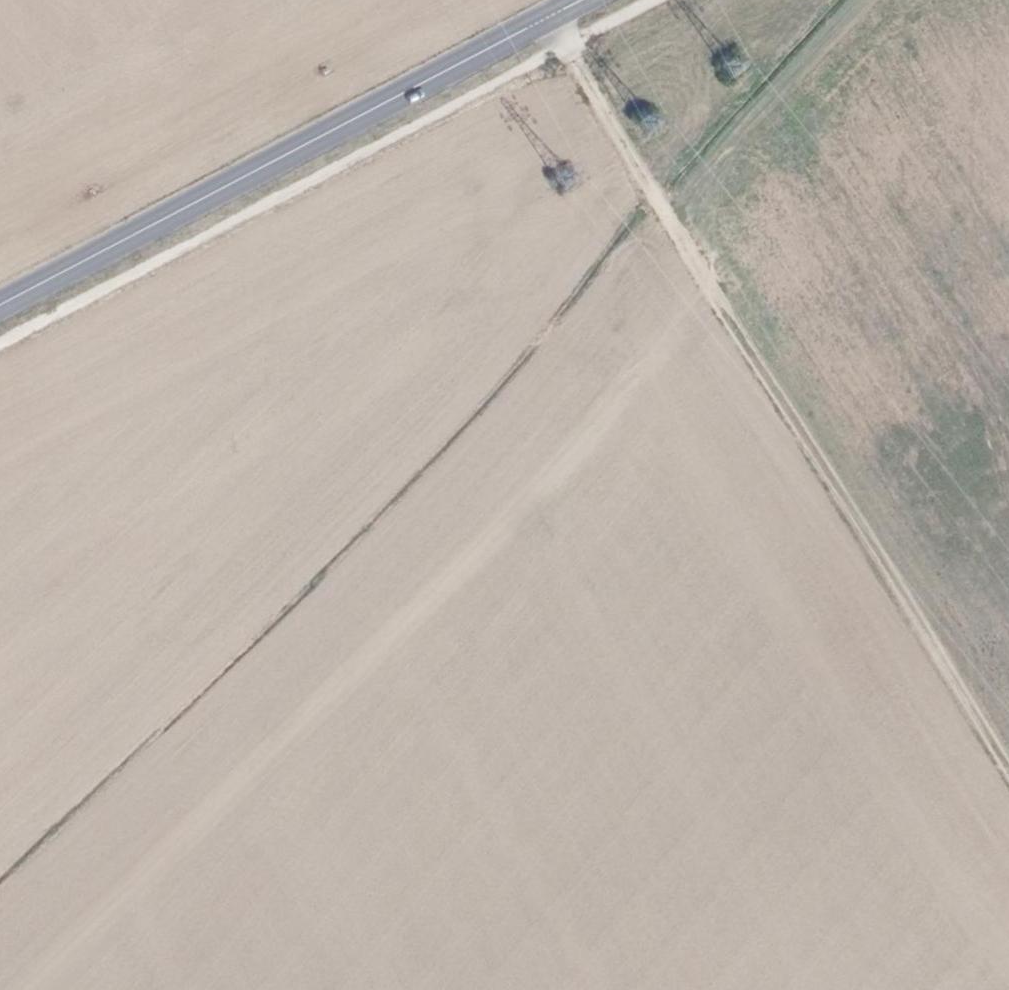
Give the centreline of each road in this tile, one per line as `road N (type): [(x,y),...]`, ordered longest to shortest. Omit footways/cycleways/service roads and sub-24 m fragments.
road 1 (track): [(543,23),(1008,778)]
road 2 (tertiary): [(0,309),(586,0)]

